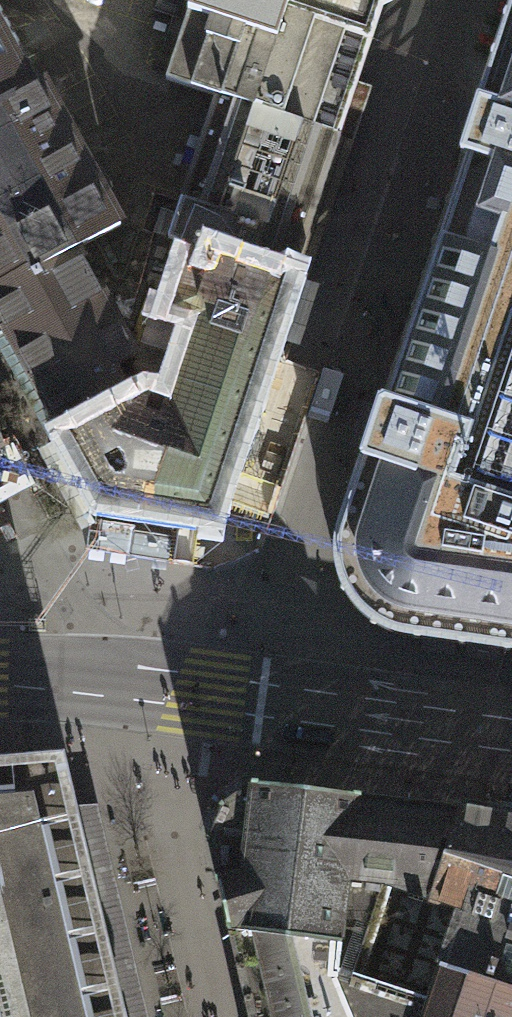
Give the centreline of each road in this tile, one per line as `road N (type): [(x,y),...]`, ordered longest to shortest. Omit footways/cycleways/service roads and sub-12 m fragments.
road 1 (tertiary): [(511,741),(115,686)]
road 2 (unclassified): [(115,686),(0,479)]

